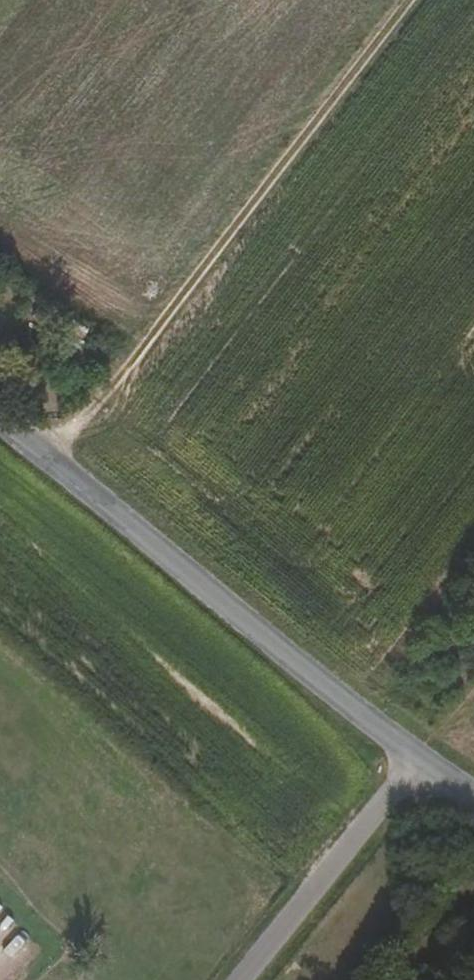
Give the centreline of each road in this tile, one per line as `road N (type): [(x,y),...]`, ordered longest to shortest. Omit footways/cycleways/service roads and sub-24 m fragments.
road 1 (track): [(58,463),(411,0)]
road 2 (tertiary): [(0,420),(425,762)]
road 3 (unclassified): [(425,762),(249,979)]

